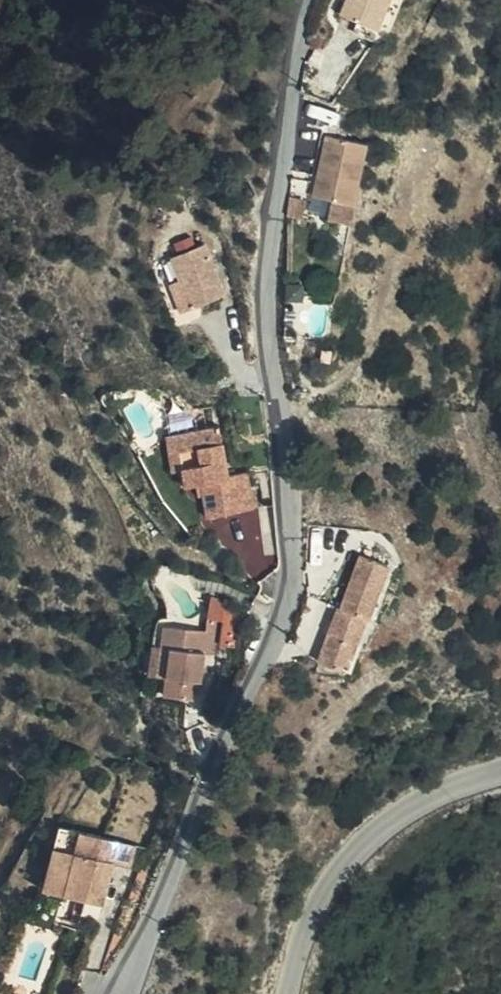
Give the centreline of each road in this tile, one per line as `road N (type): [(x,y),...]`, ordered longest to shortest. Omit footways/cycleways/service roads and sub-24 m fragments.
road 1 (residential): [(309,0),(266,318),(288,565),(279,616),(243,720),(121,993)]
road 2 (tertiary): [(500,776),(427,802),(329,877),(287,993)]

